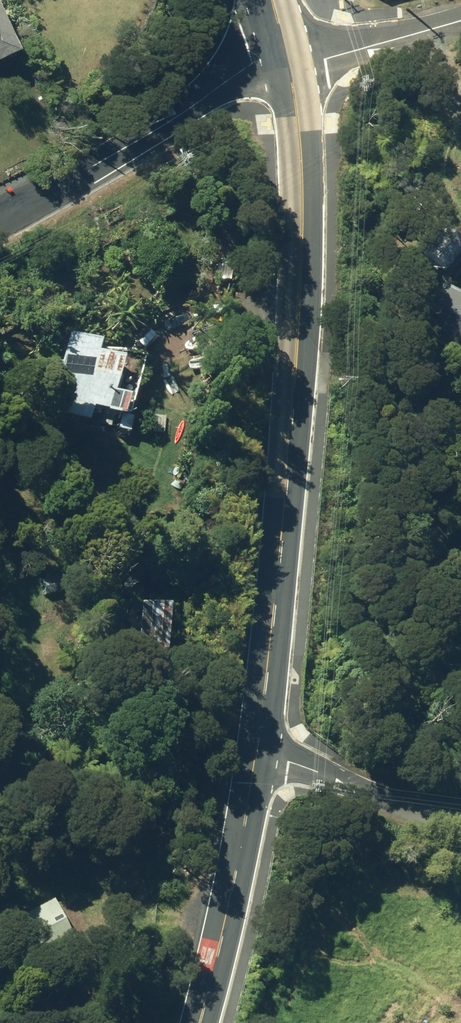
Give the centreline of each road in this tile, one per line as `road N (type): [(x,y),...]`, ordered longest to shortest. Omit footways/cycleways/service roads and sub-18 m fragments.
road 1 (secondary): [(288,60),(302,205),(300,341),(257,760)]
road 2 (residential): [(288,60),(251,64),(0,216)]
road 3 (secondary): [(257,760),(198,1022)]
road 4 (residential): [(257,760),(460,815)]
road 5 (residential): [(288,60),(317,60),(460,20)]

